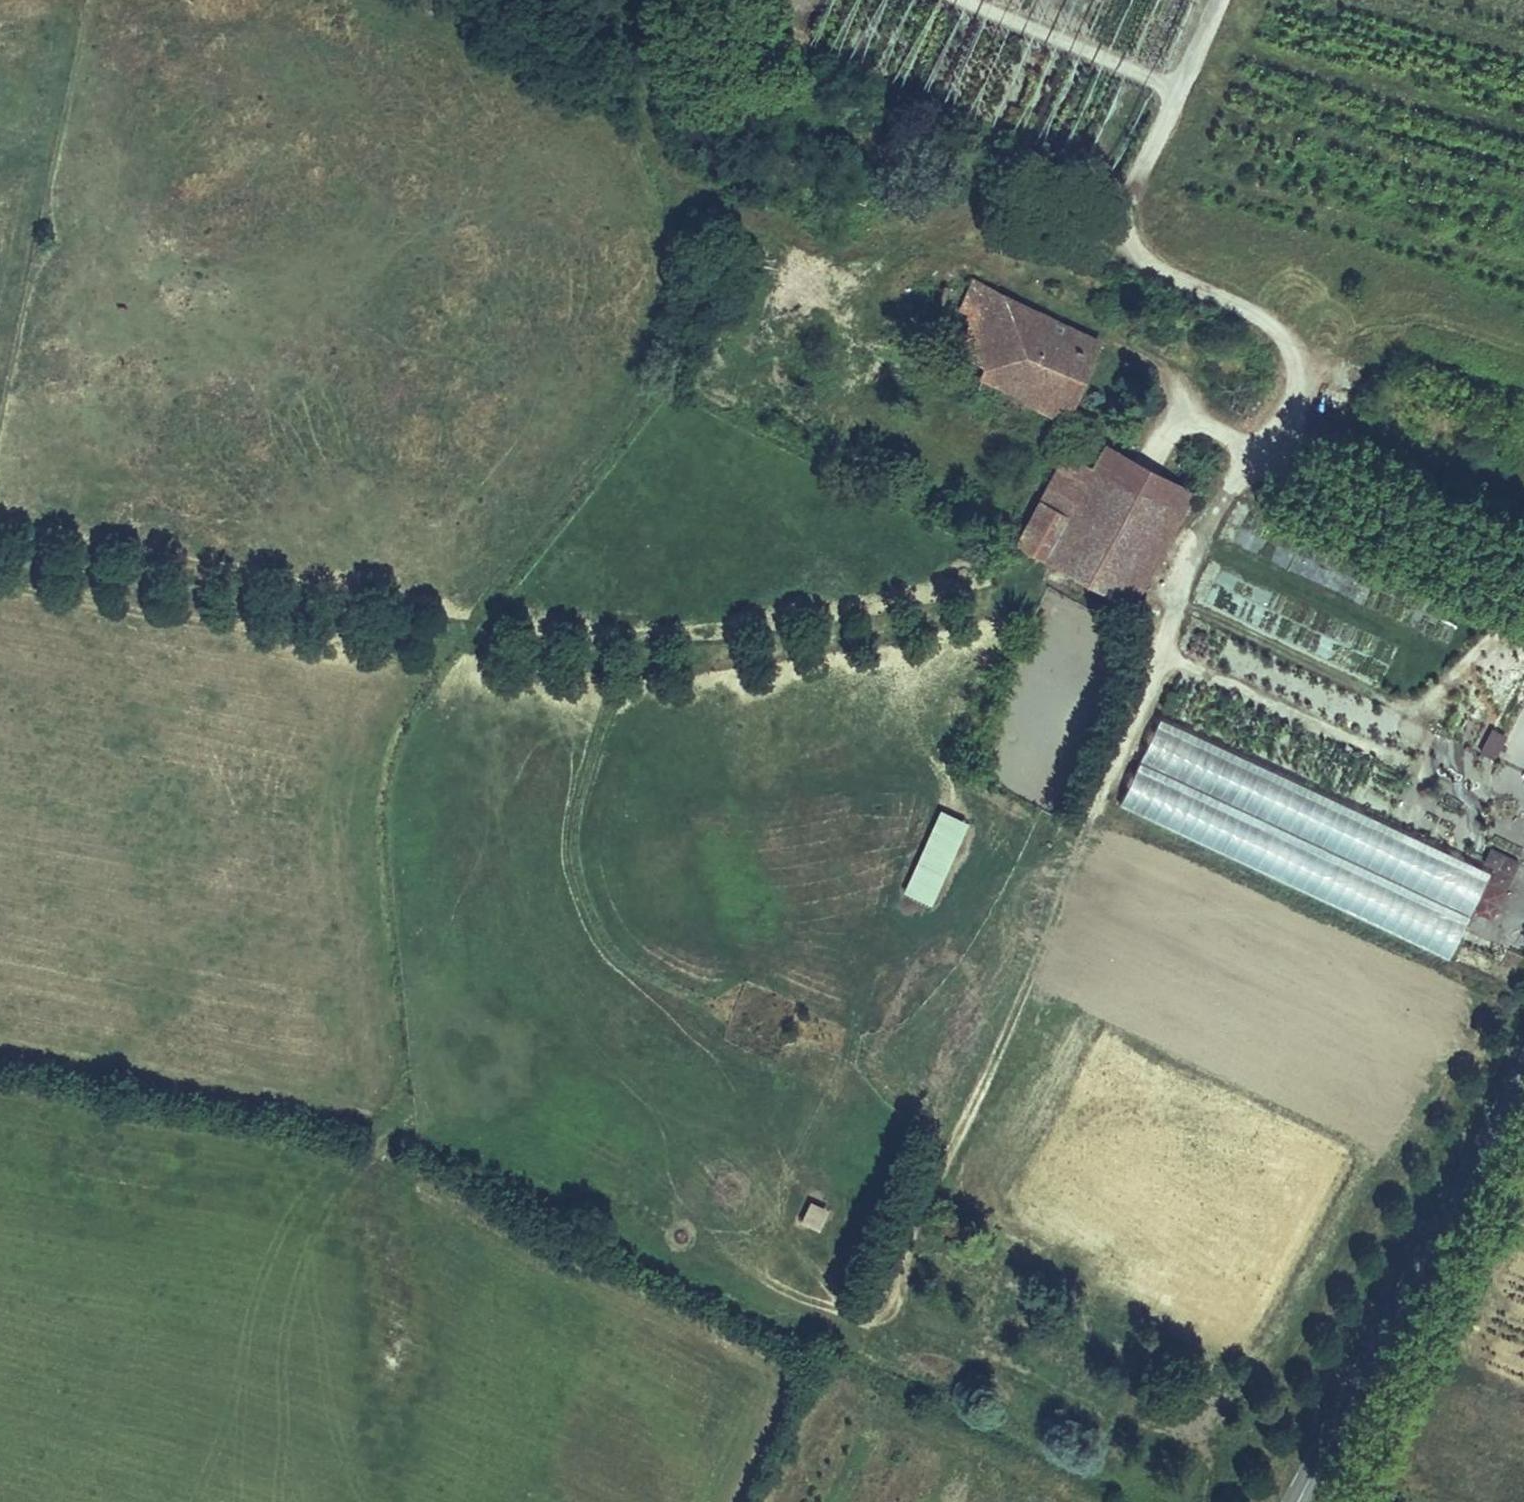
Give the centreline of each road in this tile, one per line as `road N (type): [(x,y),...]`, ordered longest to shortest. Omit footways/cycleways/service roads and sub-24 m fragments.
road 1 (secondary): [(1297,1501),(1523,1077)]

